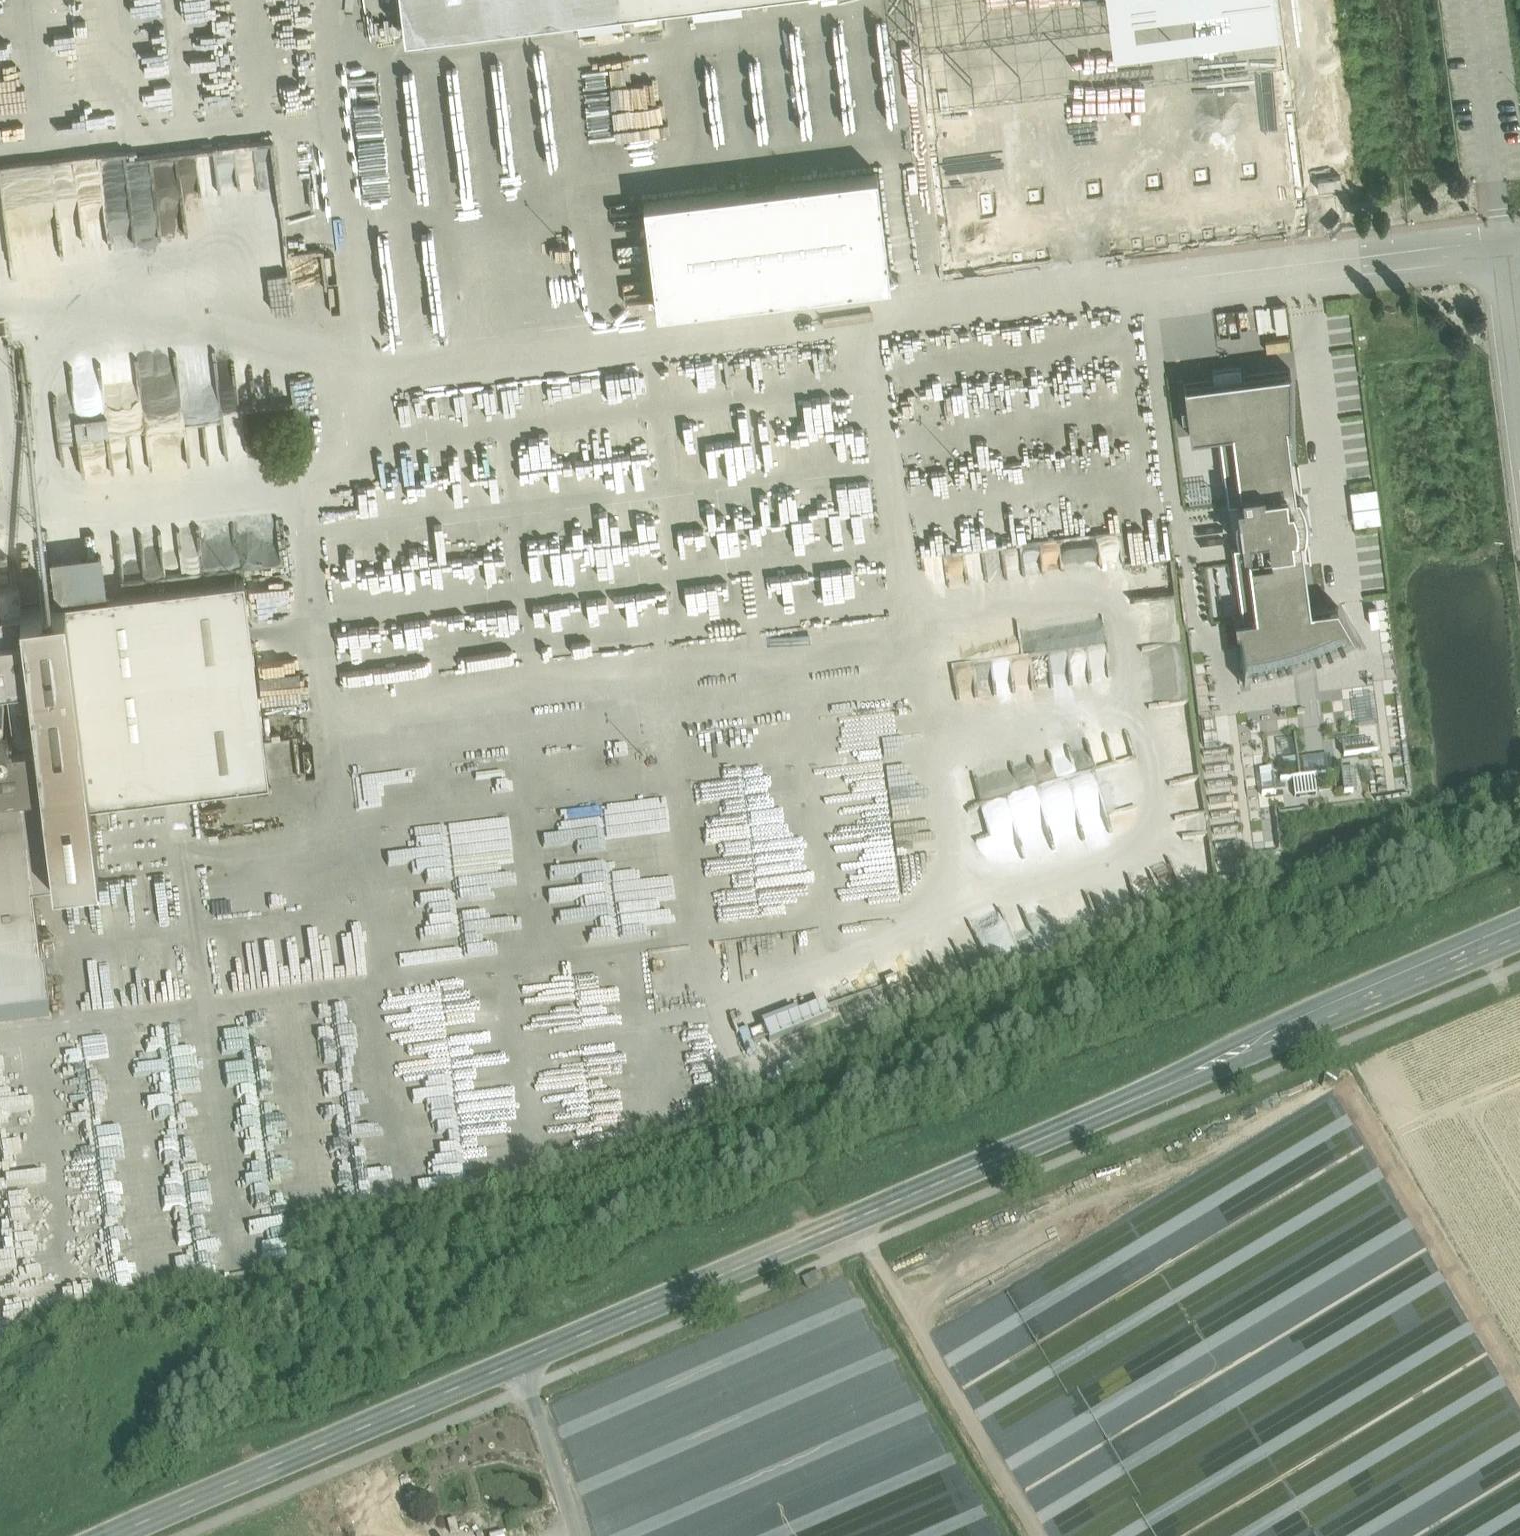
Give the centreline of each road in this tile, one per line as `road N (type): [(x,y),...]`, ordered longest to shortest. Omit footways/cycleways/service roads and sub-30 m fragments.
road 1 (secondary): [(517,1363),(1519,929)]
road 2 (secondary): [(113,1535),(517,1363)]
road 3 (unclassified): [(517,1363),(578,1535)]

